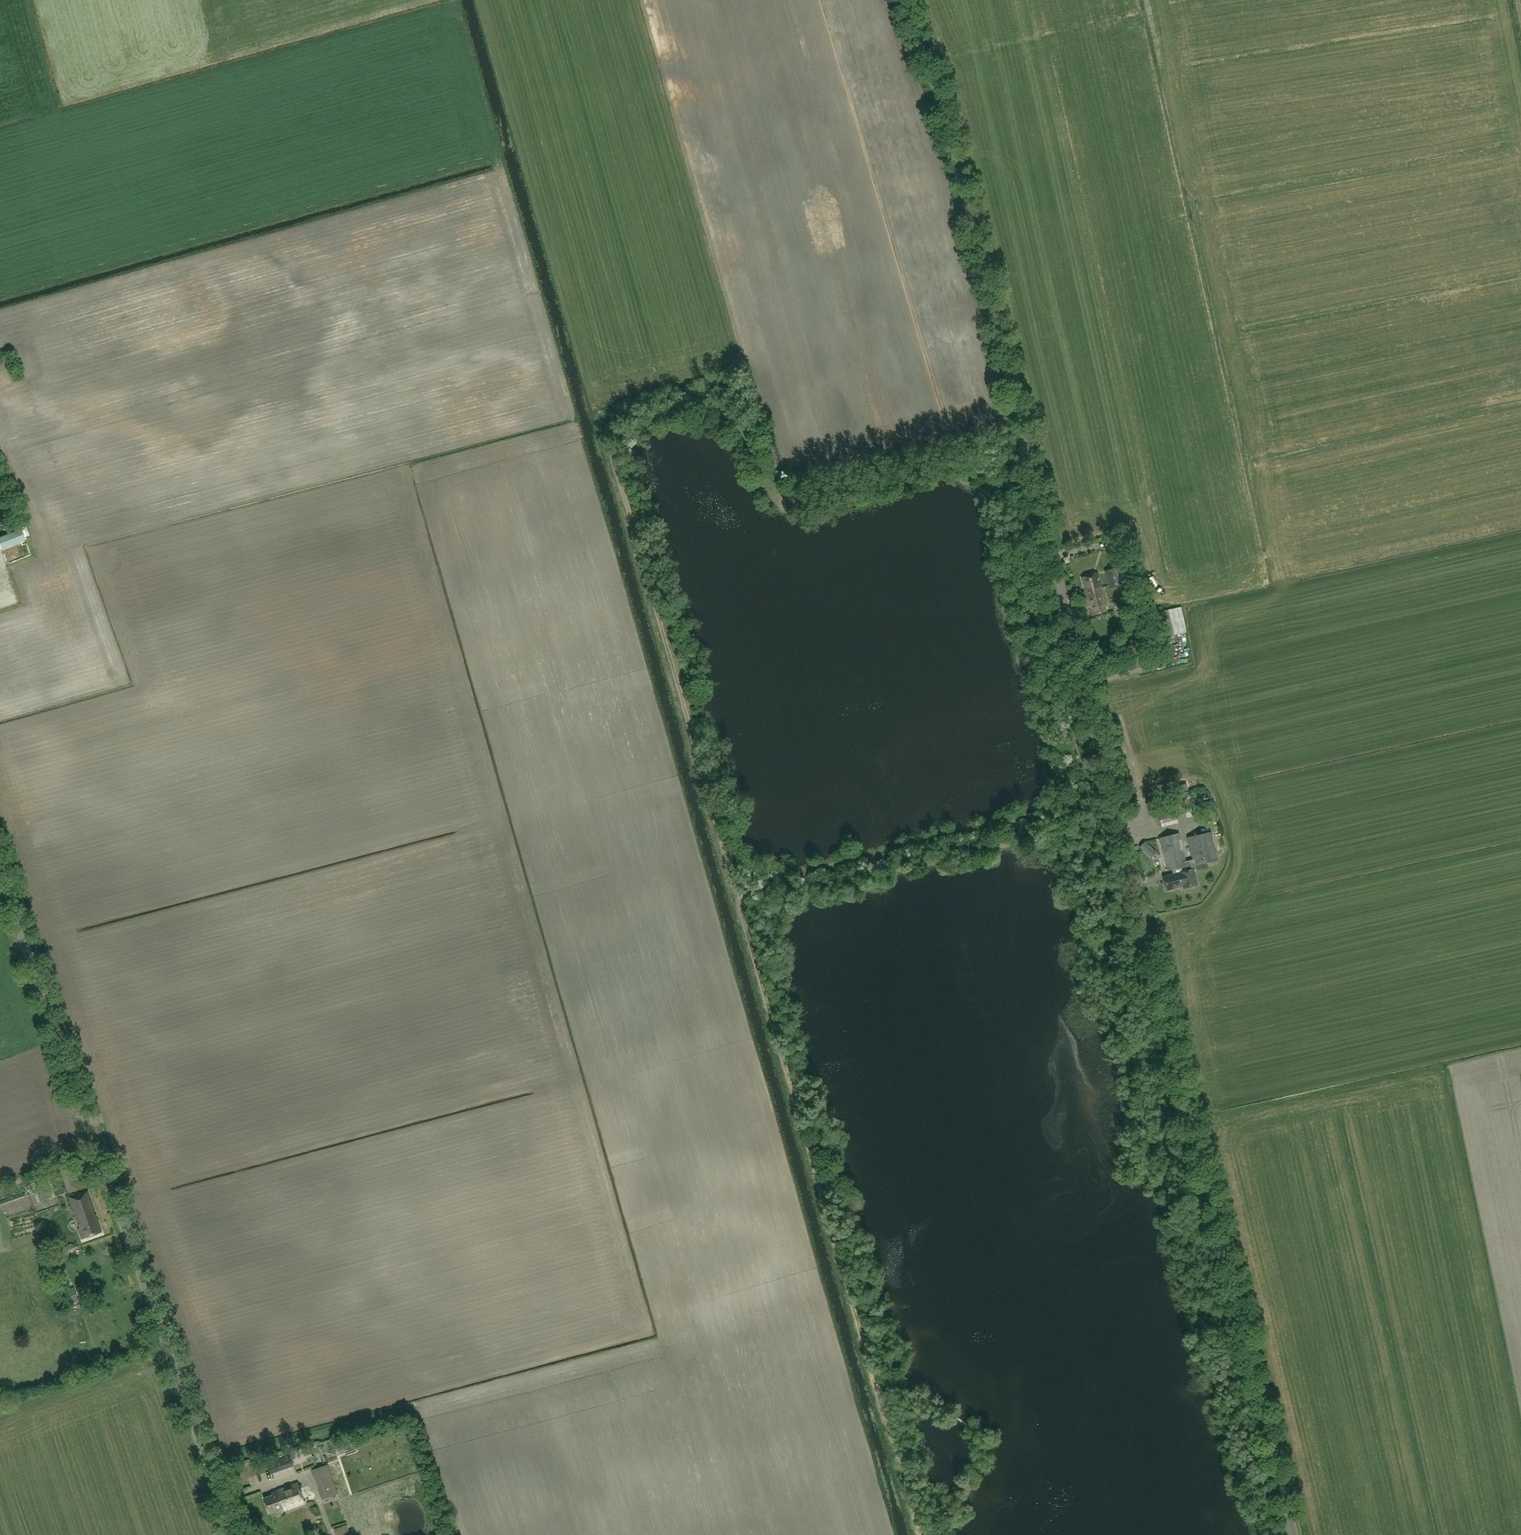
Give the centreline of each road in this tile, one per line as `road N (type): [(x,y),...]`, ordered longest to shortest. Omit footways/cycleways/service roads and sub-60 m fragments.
road 1 (unclassified): [(1297,1534),(940,88),(906,0)]
road 2 (unclassified): [(233,1534),(0,870)]

